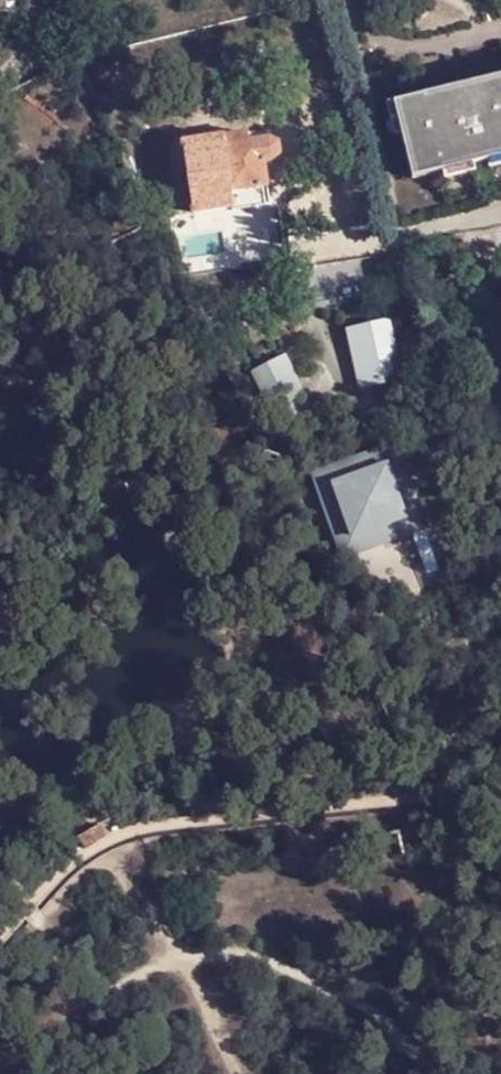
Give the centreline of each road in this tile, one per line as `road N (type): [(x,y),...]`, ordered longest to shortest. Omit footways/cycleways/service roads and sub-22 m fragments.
road 1 (track): [(0,1060),(86,998),(191,958),(228,956),(277,963),(335,986),(438,1073)]

